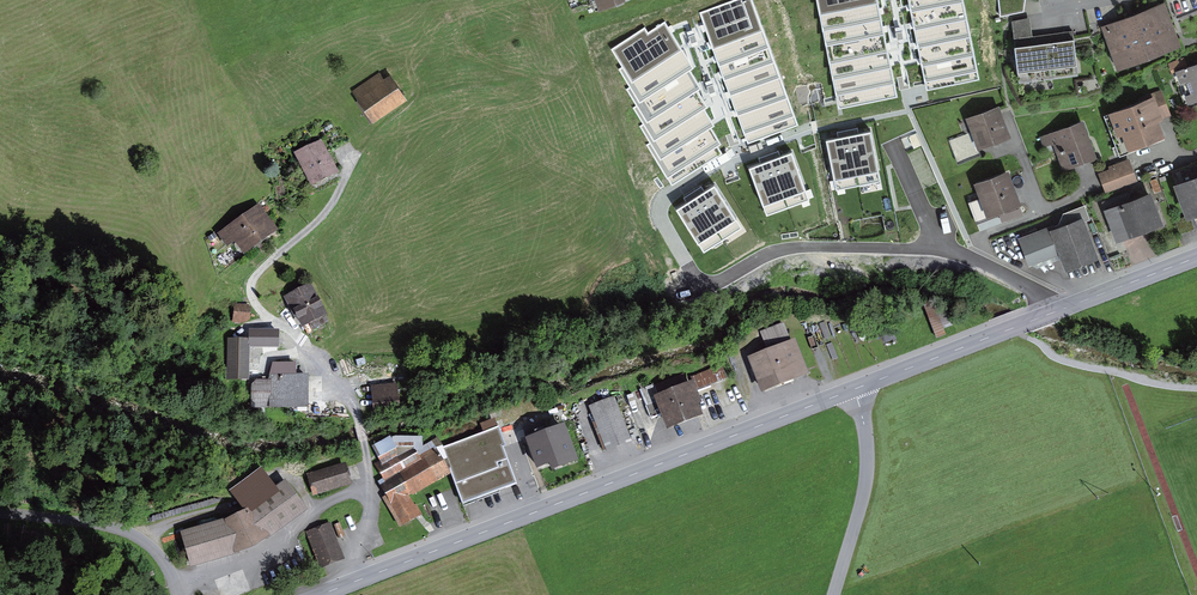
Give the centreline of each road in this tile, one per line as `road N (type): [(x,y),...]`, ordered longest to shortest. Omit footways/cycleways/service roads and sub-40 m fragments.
road 1 (track): [(174,581),(256,557),(323,508),(371,489),(362,420),(309,346),(250,287),(257,272),(318,220),(350,170)]
road 2 (tertiary): [(315,594),(855,389)]
road 3 (tertiary): [(855,389),(1064,308)]
road 4 (unclassified): [(0,514),(127,530),(159,556),(178,594)]
road 5 (unclassified): [(855,389),(868,461),(833,594)]
road 6 (tertiary): [(1064,308),(1196,257)]

